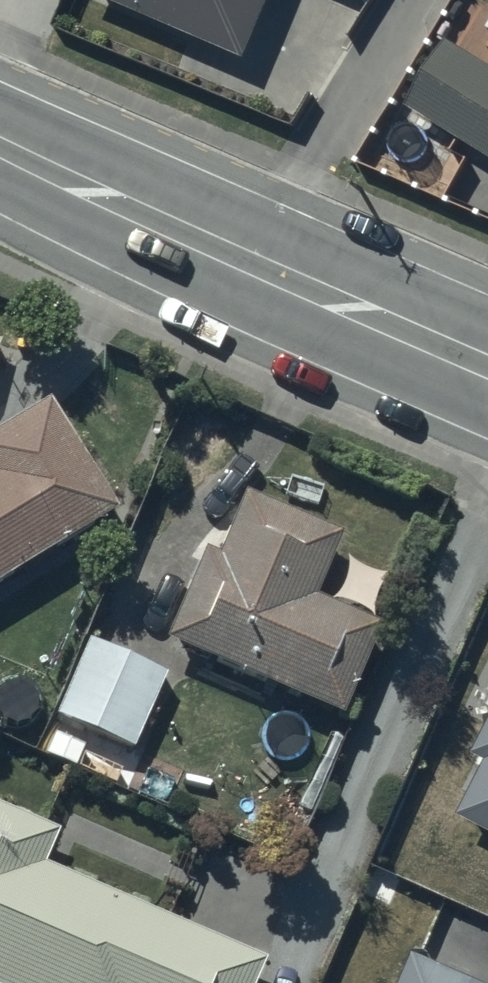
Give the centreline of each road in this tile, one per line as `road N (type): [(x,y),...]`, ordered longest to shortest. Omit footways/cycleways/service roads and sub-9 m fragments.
road 1 (residential): [(259,267),(418,0)]
road 2 (secondary): [(0,142),(259,267)]
road 3 (secondary): [(259,267),(487,368)]

